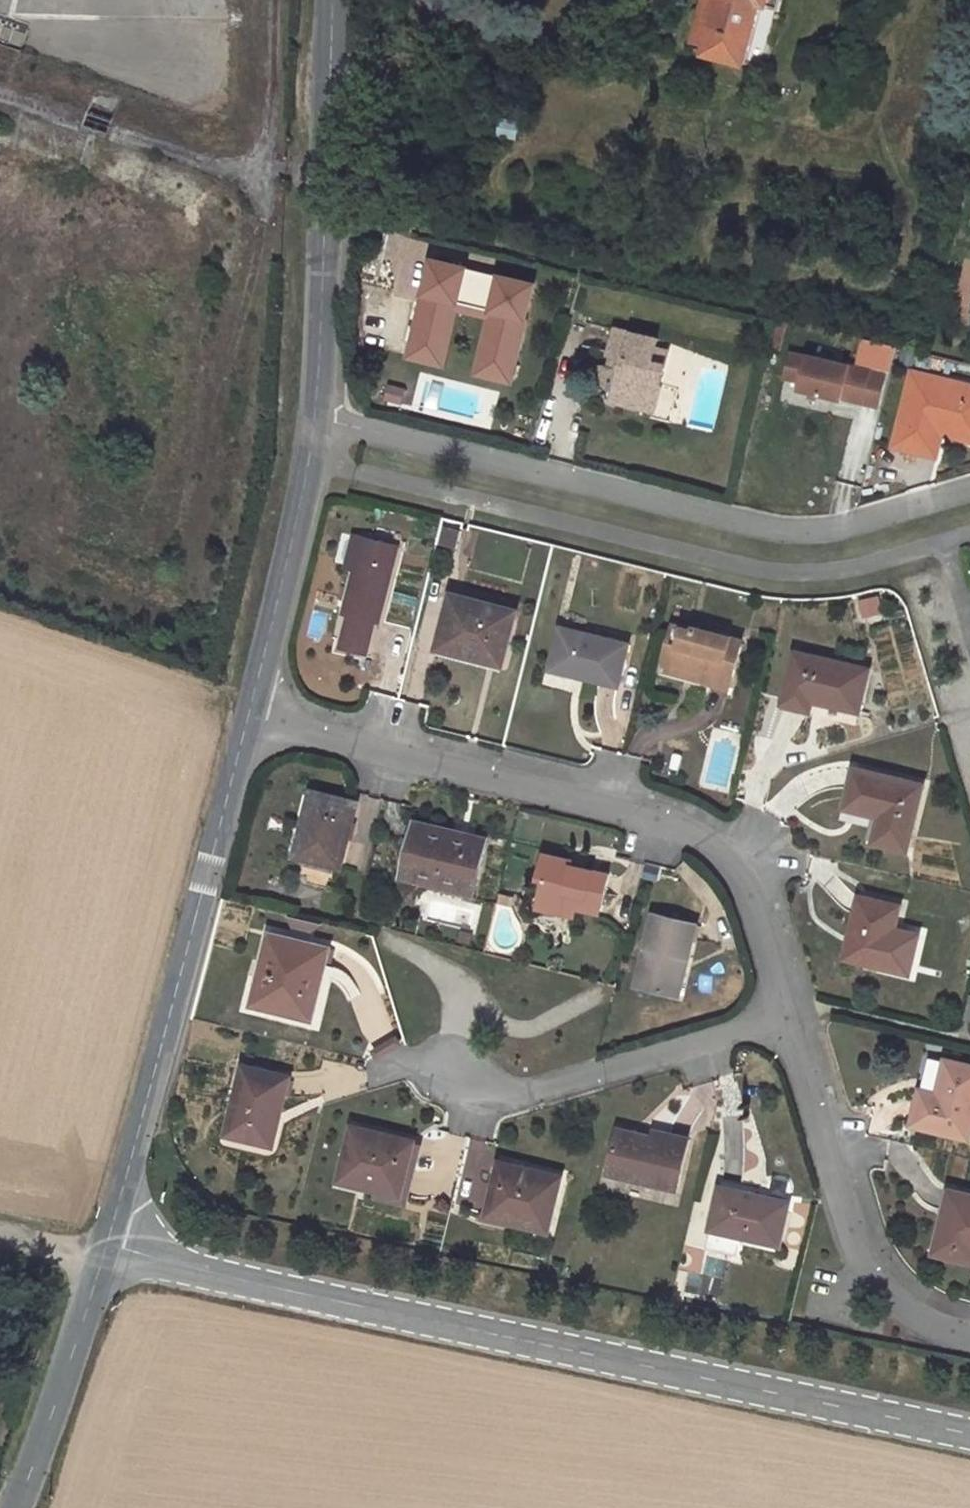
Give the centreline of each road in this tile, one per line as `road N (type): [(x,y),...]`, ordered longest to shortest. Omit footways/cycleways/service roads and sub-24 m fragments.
road 1 (tertiary): [(107,1244),(969,1426)]
road 2 (residential): [(249,716),(697,827),(751,880),(792,1014)]
road 3 (residential): [(317,410),(766,526),(814,530),(969,488)]
road 4 (tertiary): [(107,1244),(249,716)]
road 5 (tertiary): [(317,410),(331,0)]
road 6 (residential): [(792,1014),(863,1247),(927,1320),(969,1329)]
road 7 (residential): [(792,1014),(513,1095),(446,1065)]
road 8 (tertiary): [(249,716),(317,410)]
road 9 (tertiary): [(18,1507),(107,1244)]

